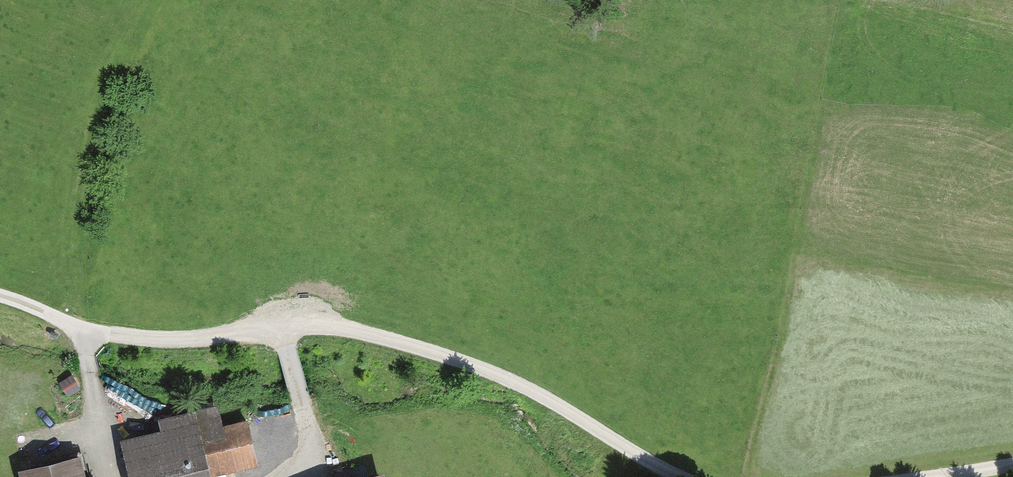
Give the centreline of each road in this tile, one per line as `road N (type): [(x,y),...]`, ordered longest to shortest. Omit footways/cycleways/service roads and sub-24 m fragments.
road 1 (track): [(676,476),(557,406),(422,350),(300,328),(192,340),(77,327),(0,303)]
road 2 (track): [(77,327),(104,456)]
road 3 (track): [(282,330),(311,451)]

